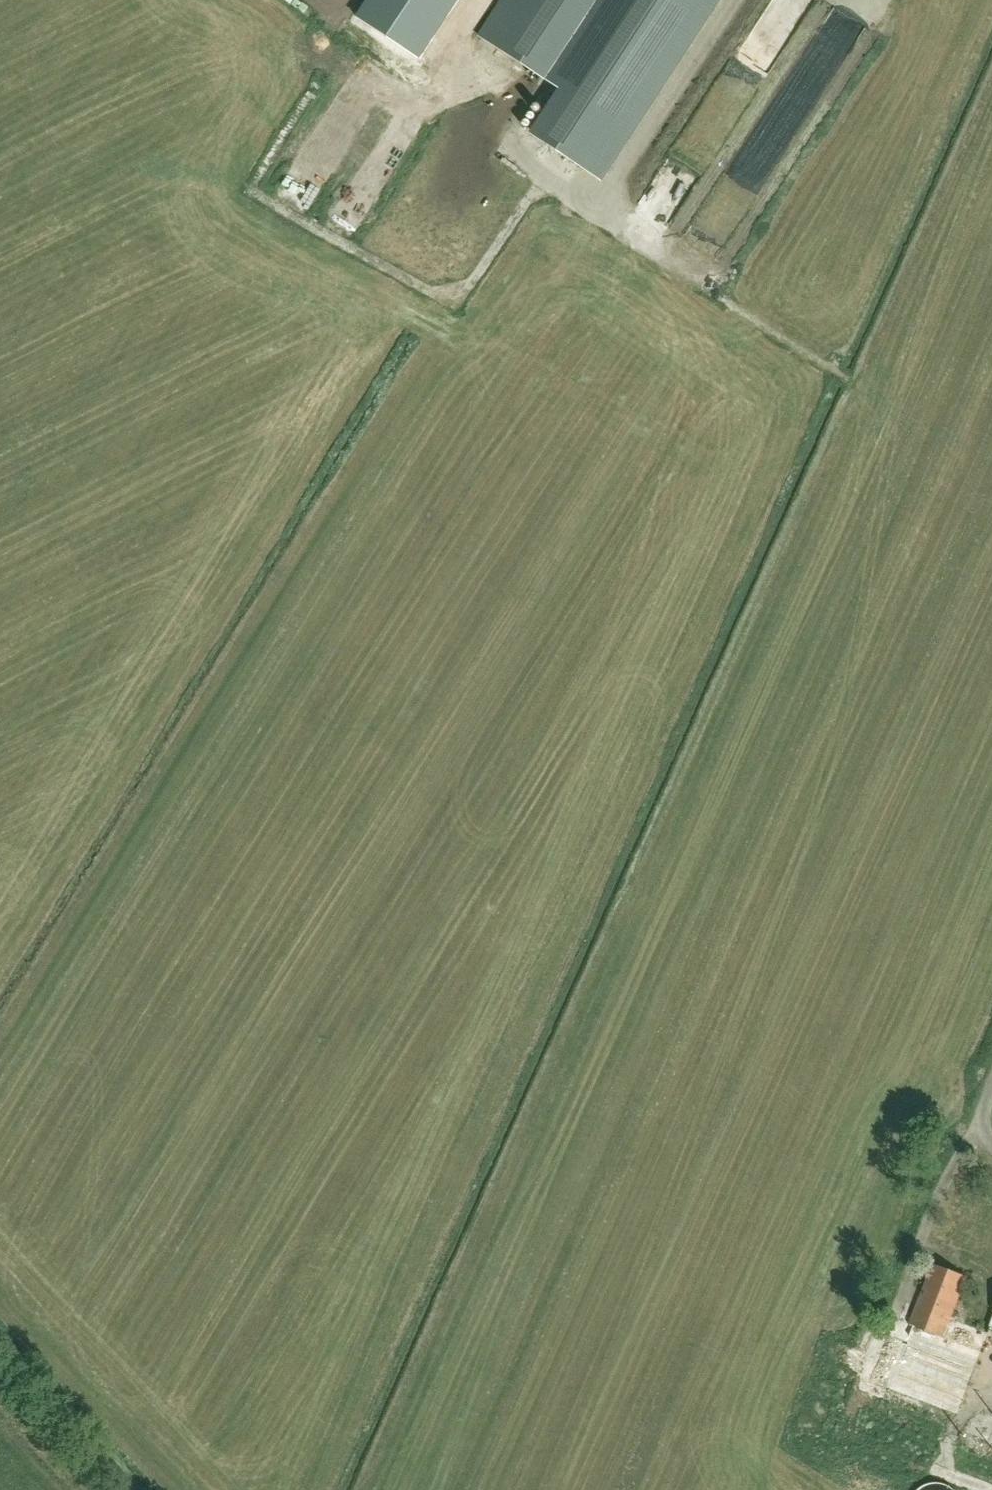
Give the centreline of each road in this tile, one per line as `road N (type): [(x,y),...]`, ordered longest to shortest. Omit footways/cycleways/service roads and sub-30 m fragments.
road 1 (unclassified): [(103,1489),(0,1378)]

